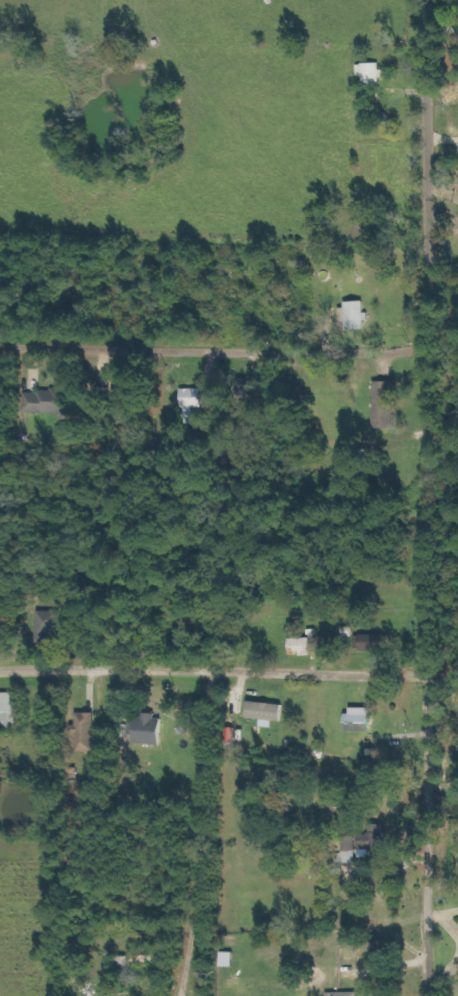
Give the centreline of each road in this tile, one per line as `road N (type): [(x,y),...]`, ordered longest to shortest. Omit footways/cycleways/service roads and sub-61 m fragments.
road 1 (residential): [(428,995),(423,0)]
road 2 (residential): [(0,669),(427,675)]
road 3 (residential): [(427,346),(0,352)]

